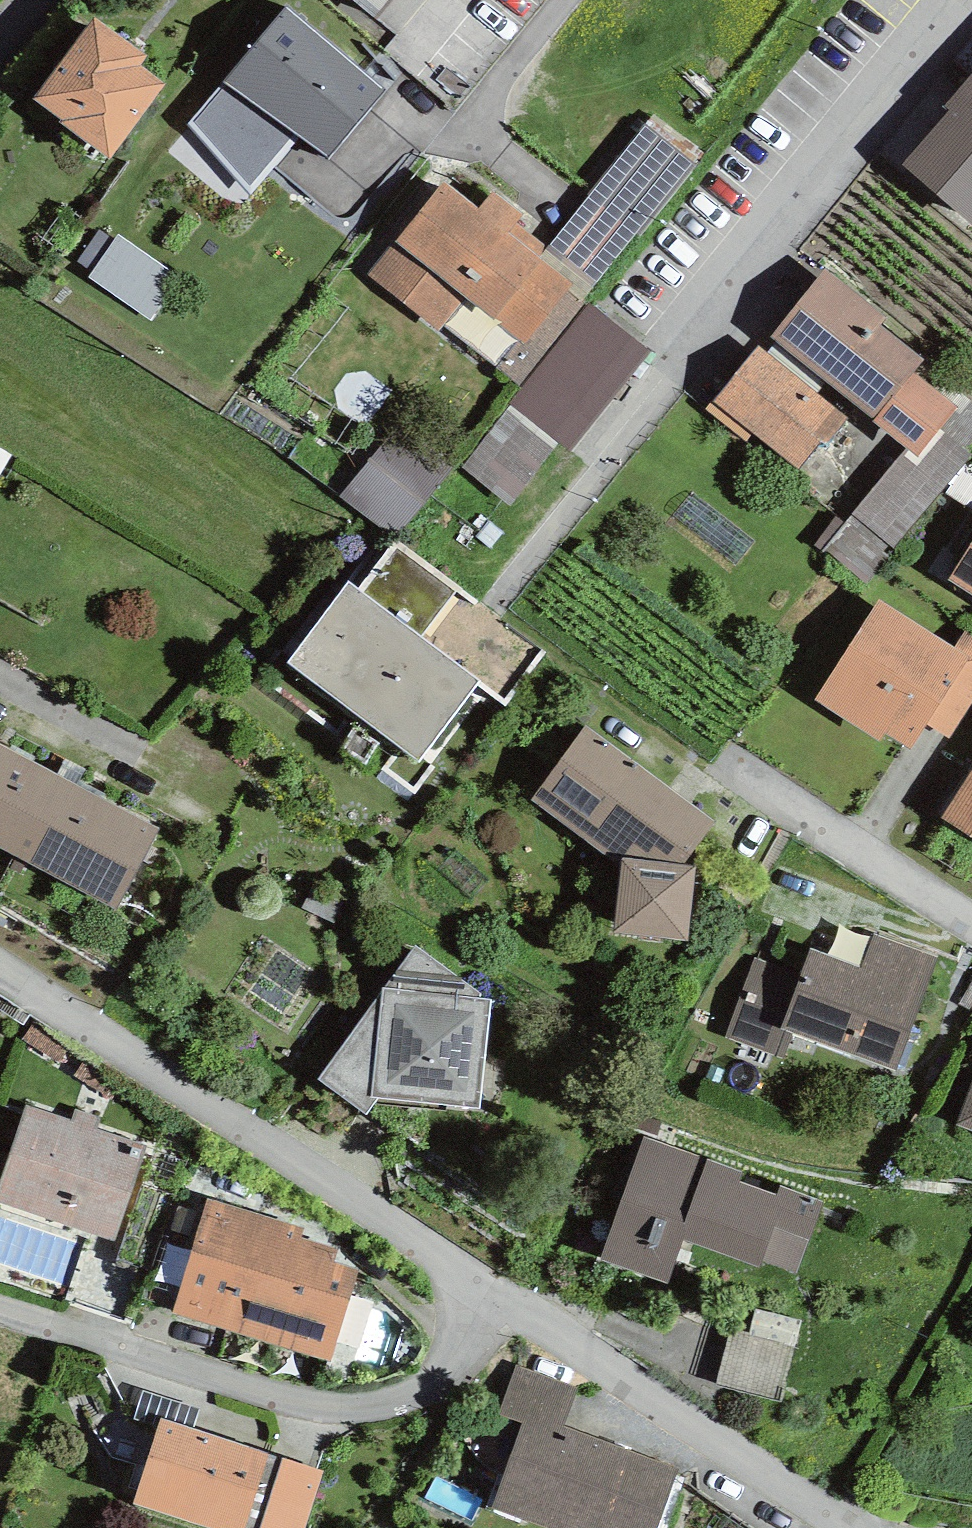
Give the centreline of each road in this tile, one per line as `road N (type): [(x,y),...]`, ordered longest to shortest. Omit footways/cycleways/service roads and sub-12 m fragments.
road 1 (residential): [(967,0),(499,599)]
road 2 (residential): [(0,963),(492,1294)]
road 3 (residential): [(492,1294),(423,1384),(323,1408),(0,1308)]
road 4 (residential): [(492,1294),(840,1527)]
road 5 (residential): [(971,913),(755,773)]

